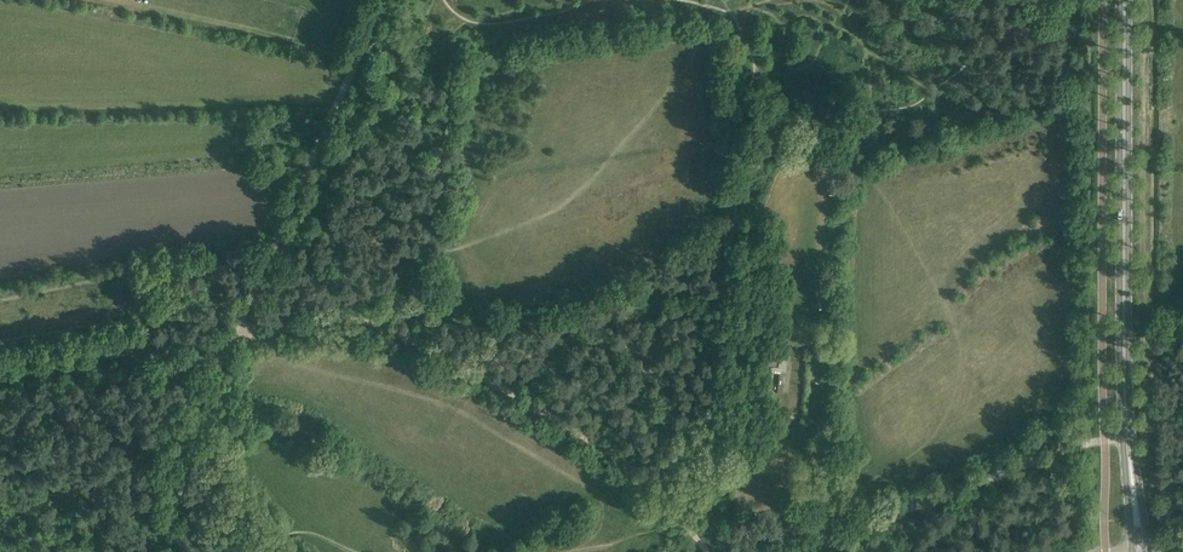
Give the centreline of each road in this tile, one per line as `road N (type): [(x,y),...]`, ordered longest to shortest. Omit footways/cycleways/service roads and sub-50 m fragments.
road 1 (track): [(227,334),(357,317),(413,340),(567,425),(643,478),(699,551)]
road 2 (secondary): [(1133,485),(1125,0)]
road 3 (track): [(236,312),(383,0)]
road 4 (track): [(789,551),(1103,437)]
road 5 (track): [(0,373),(227,334)]
road 6 (track): [(172,551),(166,524),(172,471),(227,334)]

